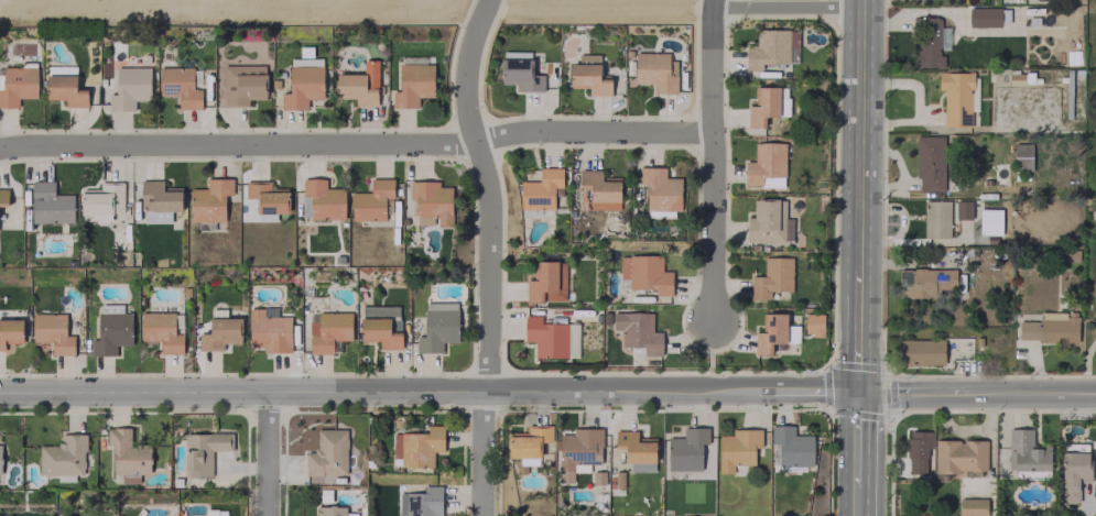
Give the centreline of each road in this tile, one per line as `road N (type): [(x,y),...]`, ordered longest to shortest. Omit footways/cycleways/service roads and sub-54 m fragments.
road 1 (tertiary): [(0,391),(857,391)]
road 2 (residential): [(0,147),(710,131)]
road 3 (residential): [(479,515),(488,211),(465,107),(465,67),(485,0)]
road 4 (residential): [(710,323),(713,0)]
road 5 (secondary): [(859,0),(857,253)]
road 6 (tertiary): [(857,391),(1095,391)]
road 7 (residential): [(712,7),(859,4)]
road 8 (secondary): [(857,253),(857,391)]
road 9 (residential): [(265,515),(265,391)]

